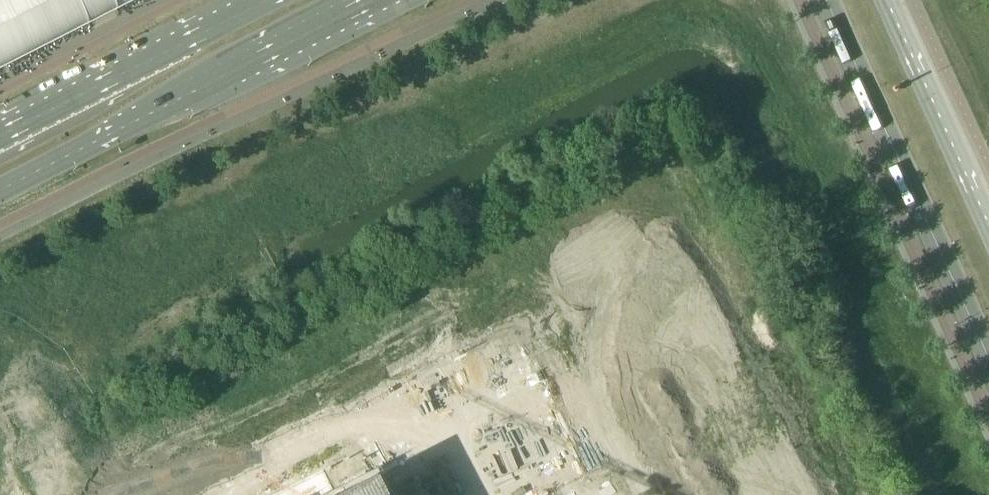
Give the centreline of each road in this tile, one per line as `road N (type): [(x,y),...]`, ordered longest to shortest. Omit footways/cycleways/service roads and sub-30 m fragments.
road 1 (primary): [(0,191),(374,0)]
road 2 (unclassified): [(821,0),(988,365)]
road 3 (residential): [(402,333),(89,494)]
road 4 (primary): [(266,0),(0,136)]
road 5 (unclassified): [(988,227),(886,0)]

